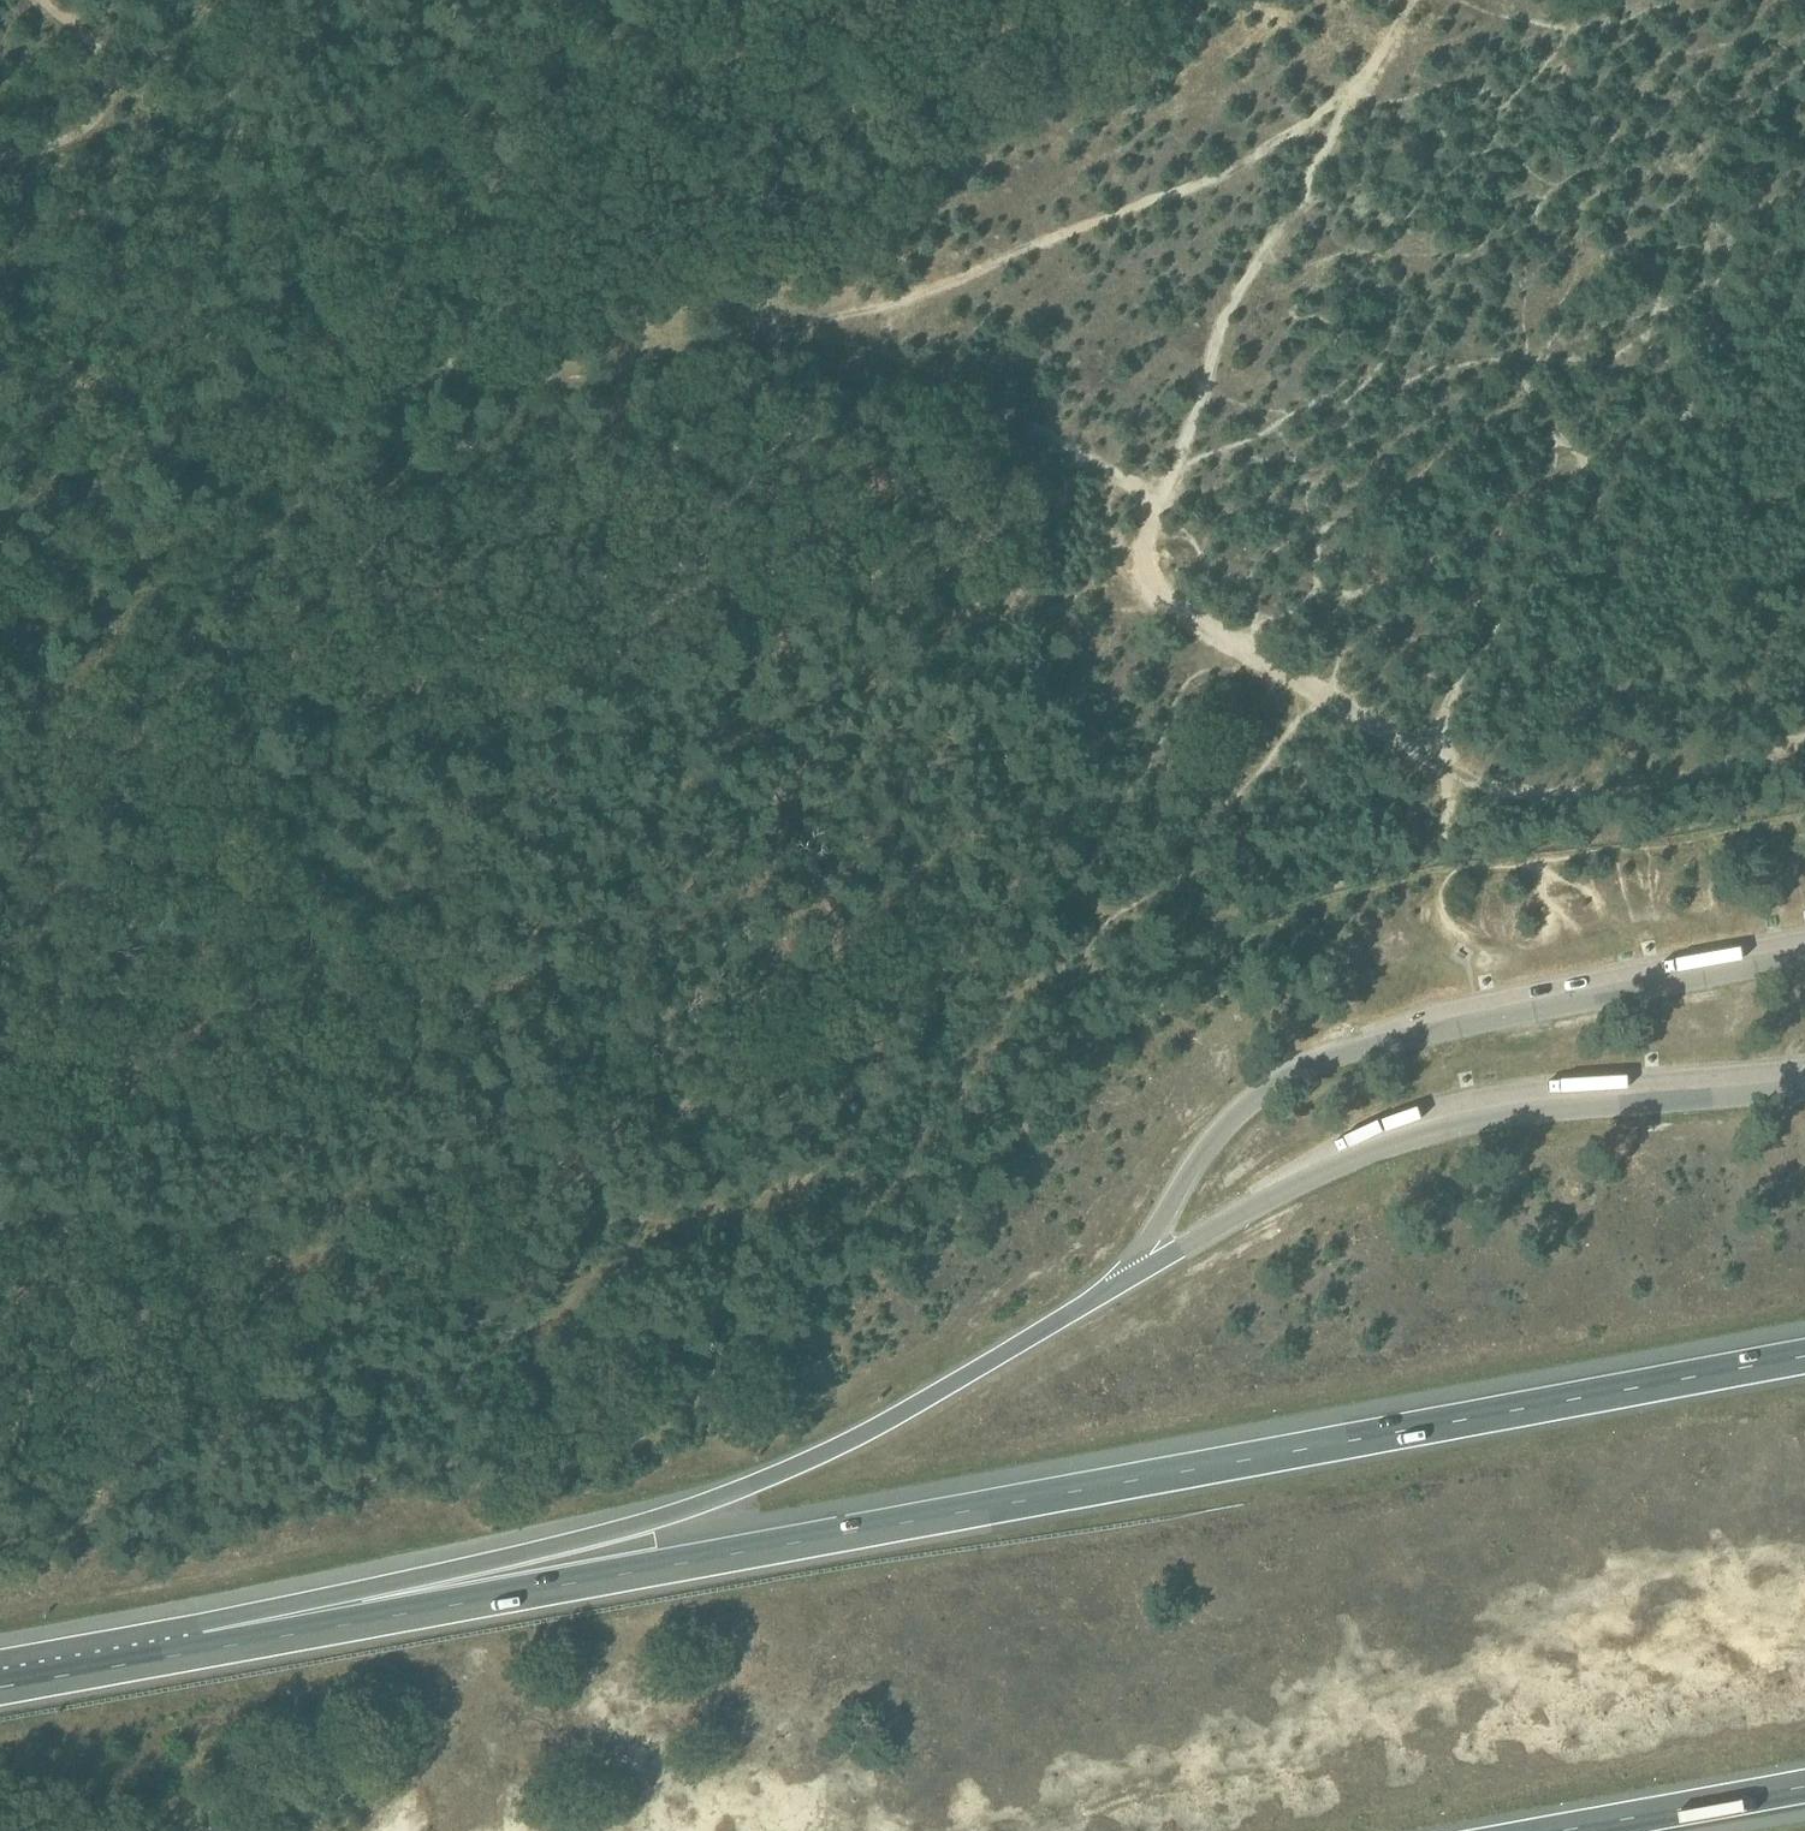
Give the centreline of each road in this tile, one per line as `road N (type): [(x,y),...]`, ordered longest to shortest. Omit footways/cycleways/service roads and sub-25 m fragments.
road 1 (motorway): [(1804,1357),(148,1661)]
road 2 (motorway): [(1129,1281),(908,1407),(673,1516),(218,1619),(148,1661)]
road 3 (track): [(1804,742),(1628,793),(1529,799),(1458,773),(1178,611),(1150,577),(1145,544),(1154,513)]
road 4 (track): [(1154,513),(1223,319),(1298,206),(1352,95)]
road 5 (track): [(1154,513),(1133,488),(1024,423),(969,380),(809,327)]
road 6 (motorway): [(1553,1830),(1804,1785)]
road 7 (motorway): [(148,1661),(0,1688)]
road 8 (track): [(120,88),(86,115),(0,141)]

